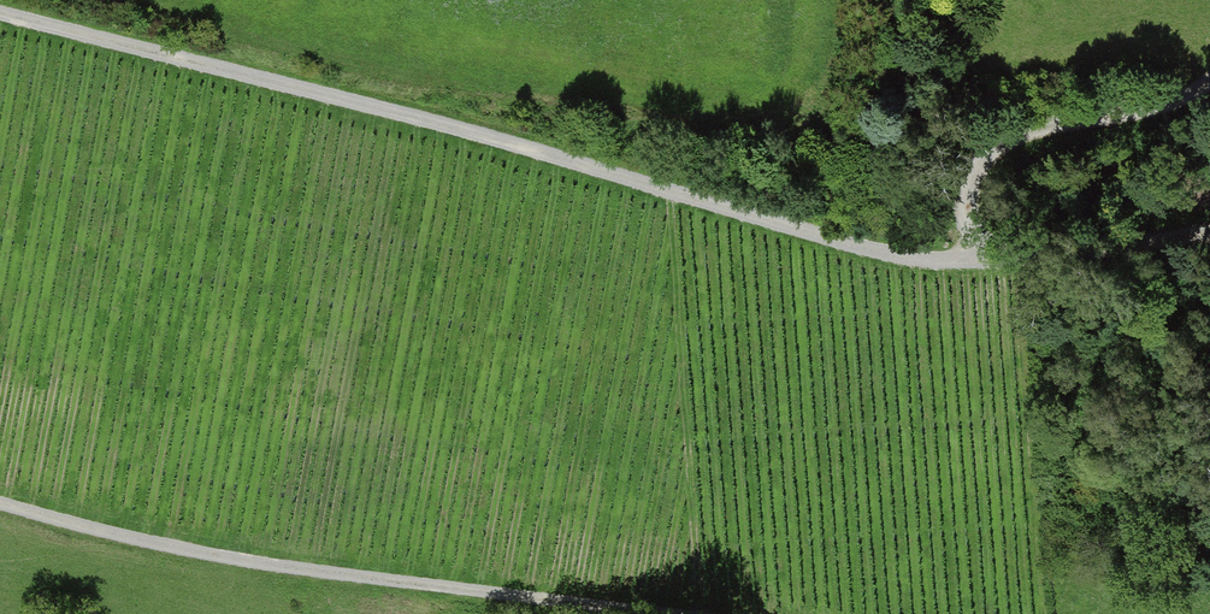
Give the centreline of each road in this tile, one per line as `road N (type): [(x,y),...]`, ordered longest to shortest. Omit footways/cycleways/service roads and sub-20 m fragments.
road 1 (track): [(1209,236),(982,260),(888,253),(0,14)]
road 2 (track): [(672,613),(272,566),(0,501)]
road 3 (track): [(1209,83),(1151,107),(1021,133),(993,148),(971,178),(967,220),(982,260)]

